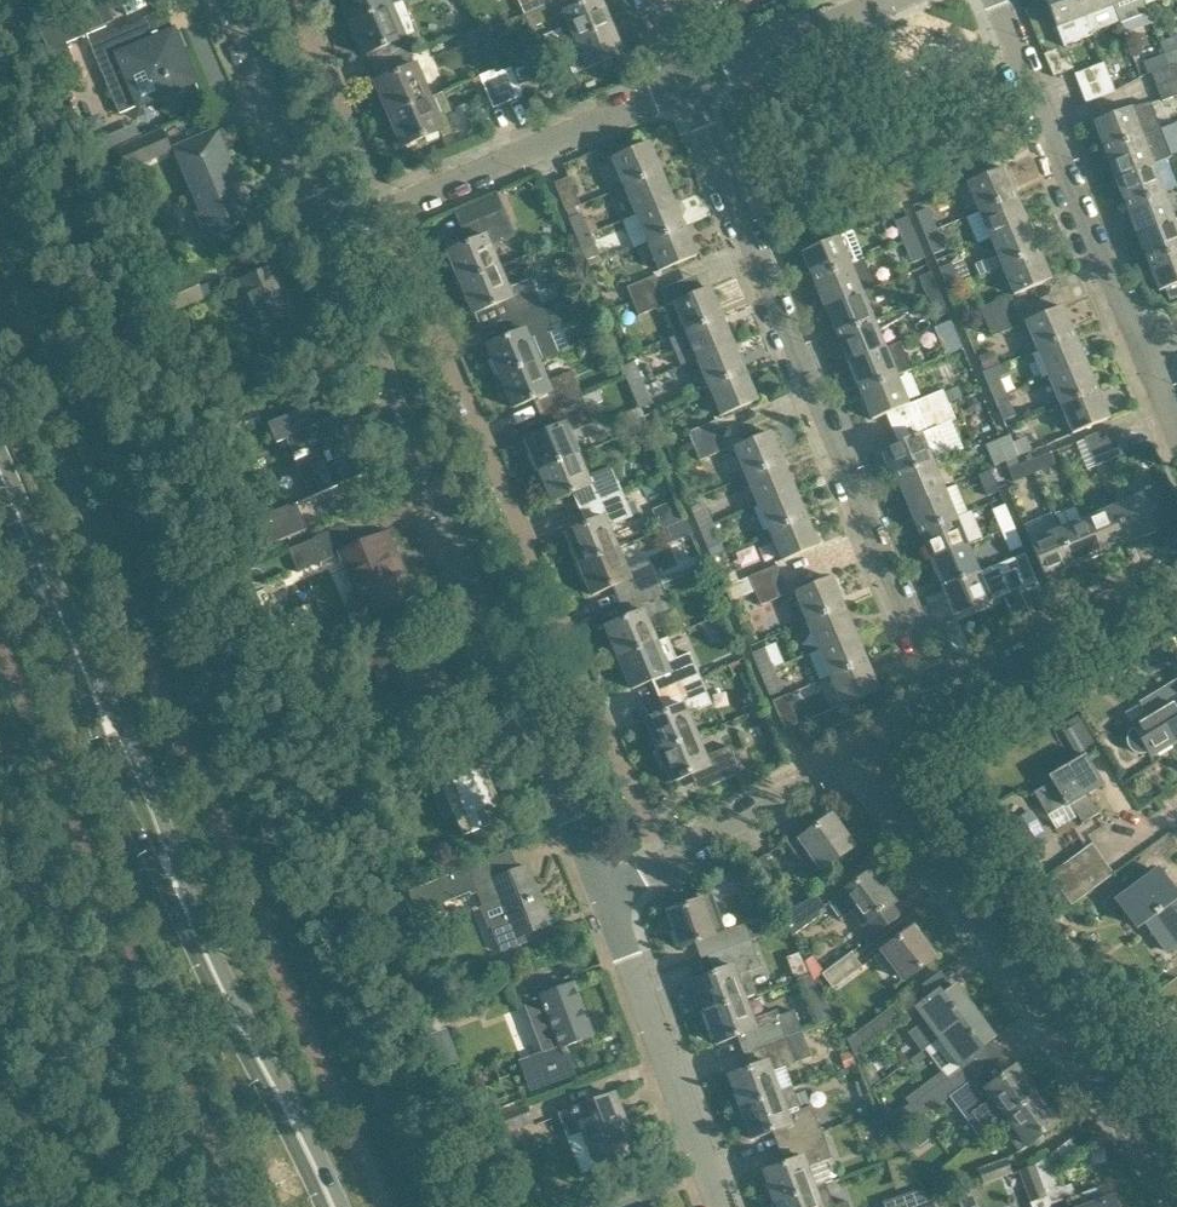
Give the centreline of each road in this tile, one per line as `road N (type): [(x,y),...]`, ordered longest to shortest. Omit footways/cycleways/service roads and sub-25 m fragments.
road 1 (residential): [(602,892),(336,229)]
road 2 (residential): [(664,863),(402,202)]
road 3 (residential): [(943,700),(695,82)]
road 4 (secondary): [(341,1206),(187,891),(124,735),(97,704)]
road 5 (secondary): [(97,704),(100,741),(146,855),(322,1206)]
road 6 (residential): [(1176,1190),(852,760)]
road 7 (residential): [(1142,344),(995,0)]
road 8 (residential): [(718,1206),(602,892)]
road 9 (residential): [(402,202),(695,82)]
road 10 (residential): [(943,700),(1176,558)]
road 11 (secondary): [(97,704),(0,474)]
road 12 (residential): [(336,229),(238,0)]
road 13 (residential): [(402,202),(317,0)]
road 14 (residential): [(695,82),(895,0)]
road 15 (residential): [(664,863),(852,760)]

